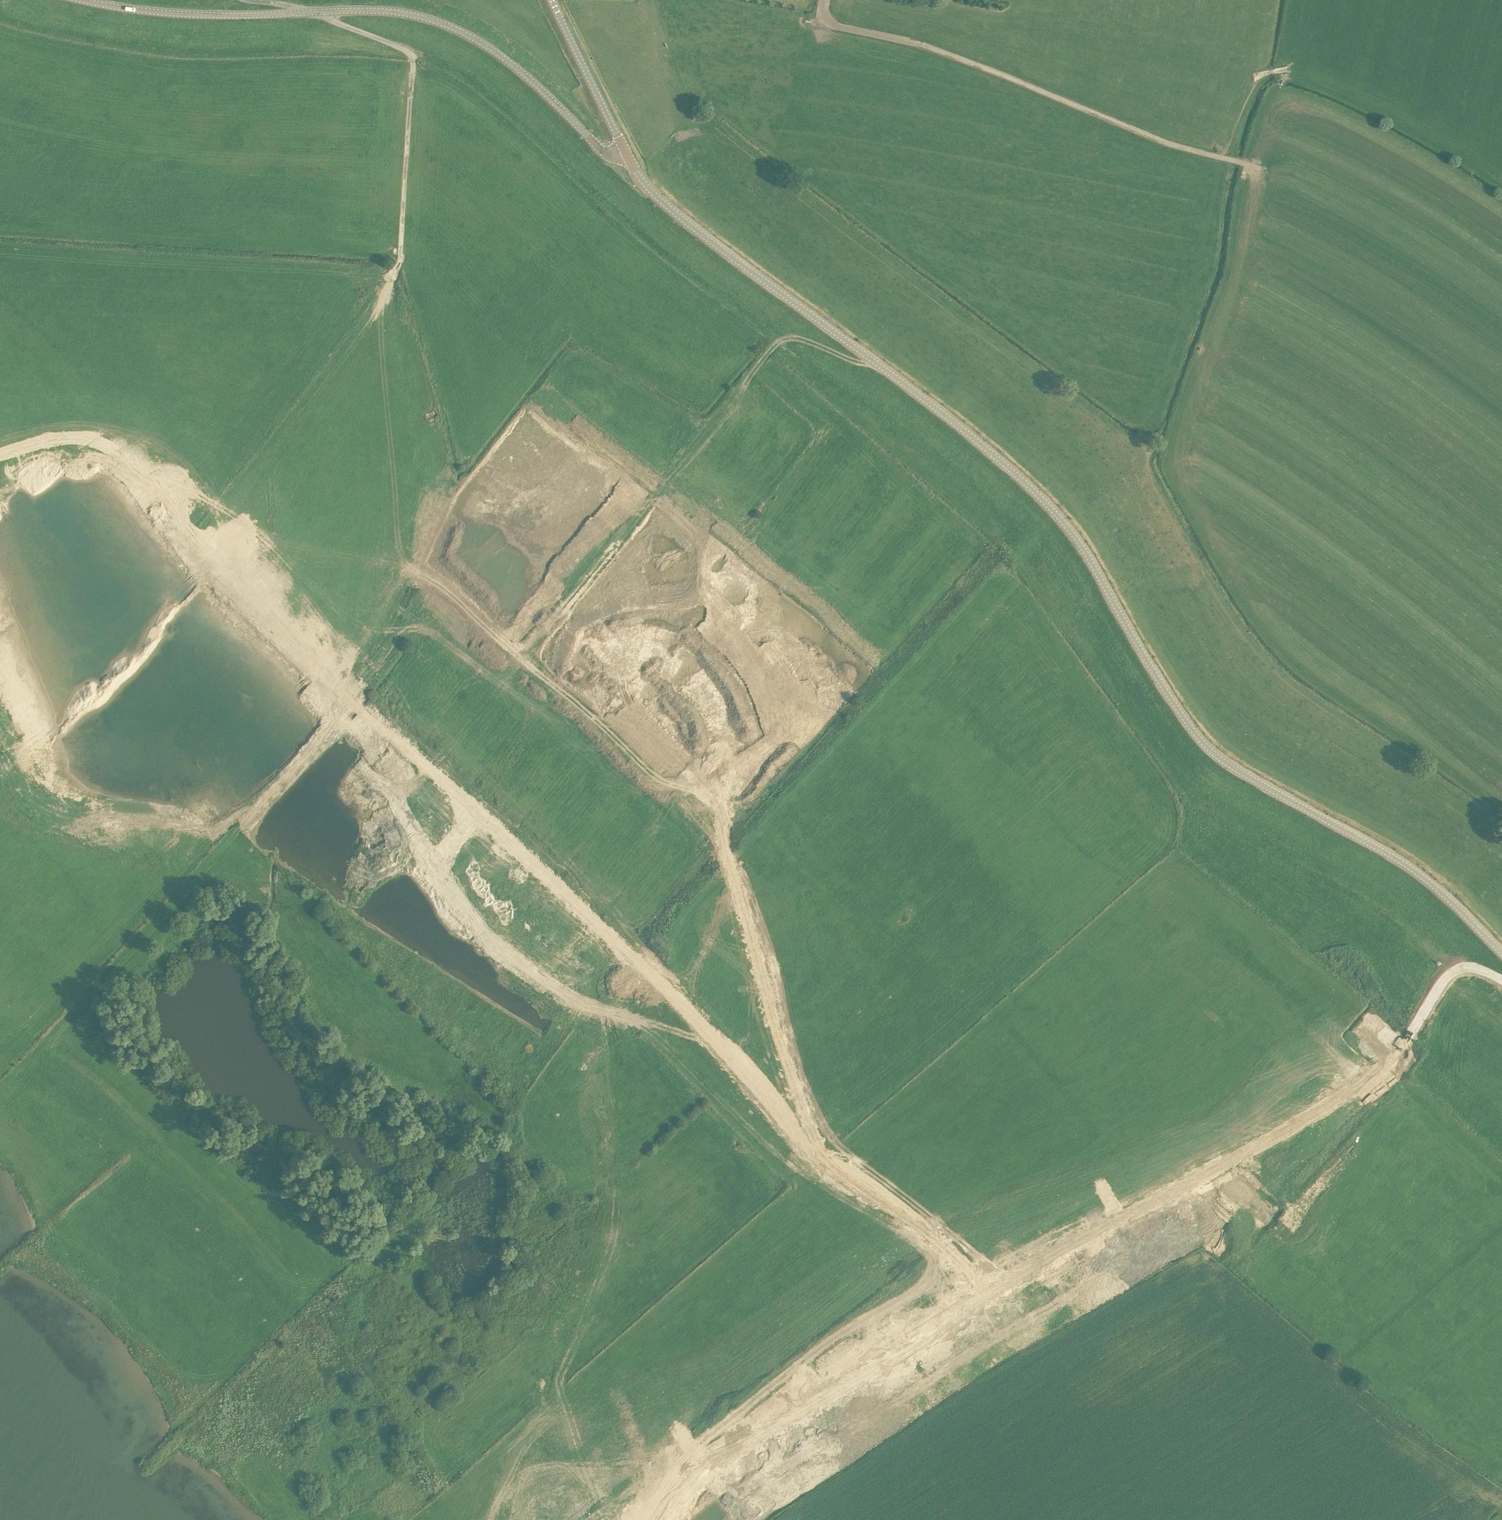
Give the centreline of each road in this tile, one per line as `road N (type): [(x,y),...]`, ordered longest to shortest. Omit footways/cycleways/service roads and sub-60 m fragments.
road 1 (tertiary): [(1501,954),(1434,886),(1221,761),(1193,737),(1050,509),(935,409),(663,203),(628,156)]
road 2 (unclassified): [(628,156),(604,152),(487,50),(408,14),(161,14),(75,0)]
road 3 (tertiary): [(628,156),(548,0)]

